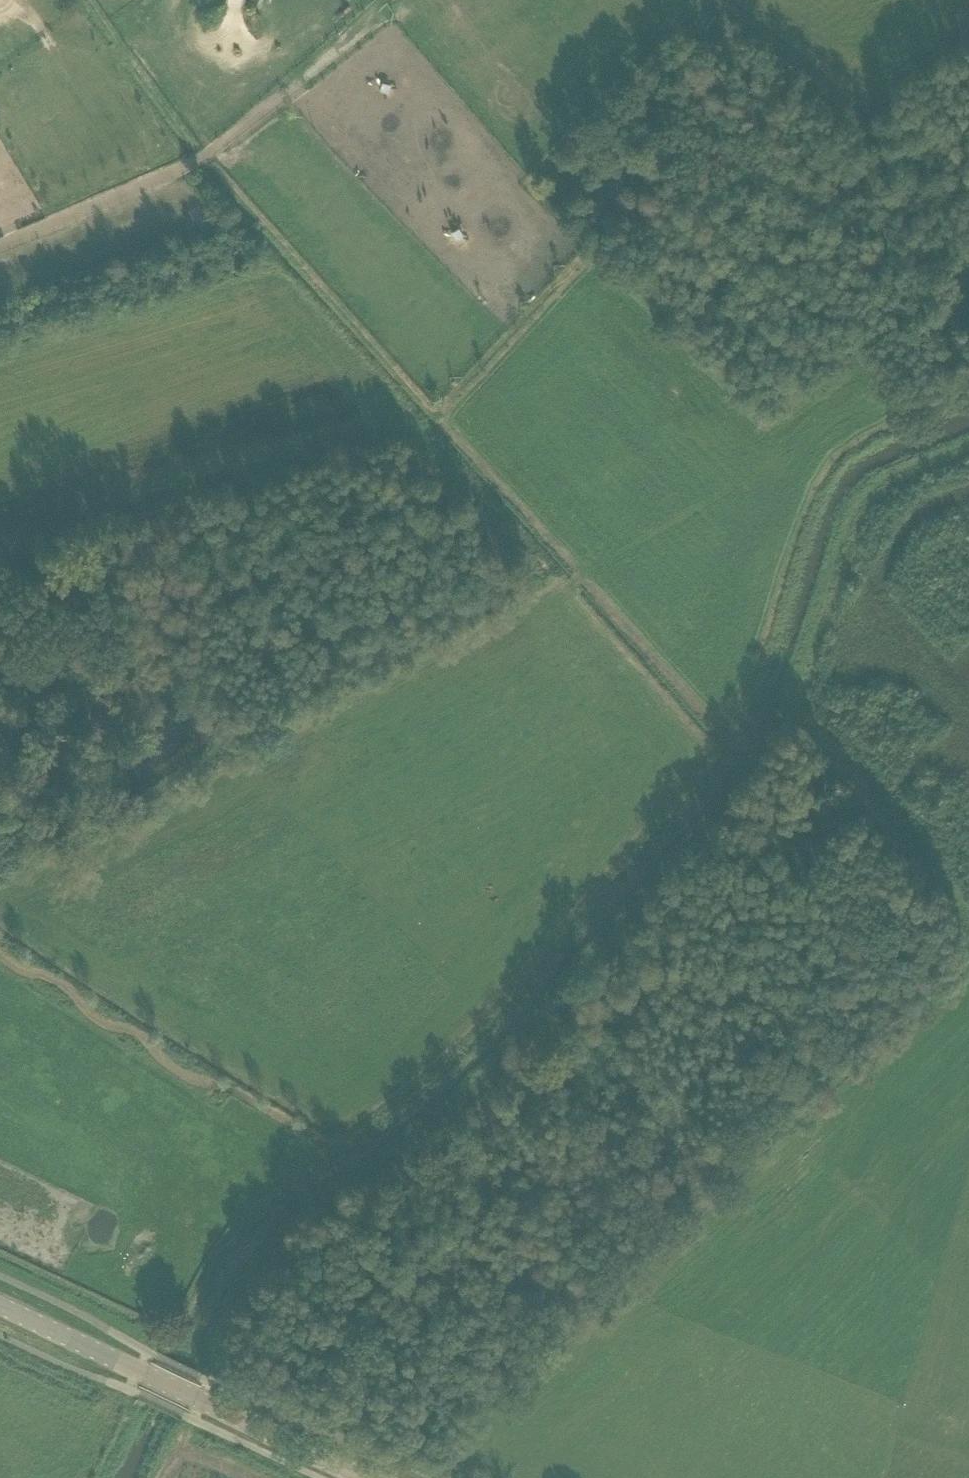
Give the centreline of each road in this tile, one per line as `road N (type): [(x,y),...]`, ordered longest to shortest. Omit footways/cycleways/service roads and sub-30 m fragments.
road 1 (tertiary): [(364,1477),(0,1307)]
road 2 (track): [(968,269),(876,108),(741,0)]

